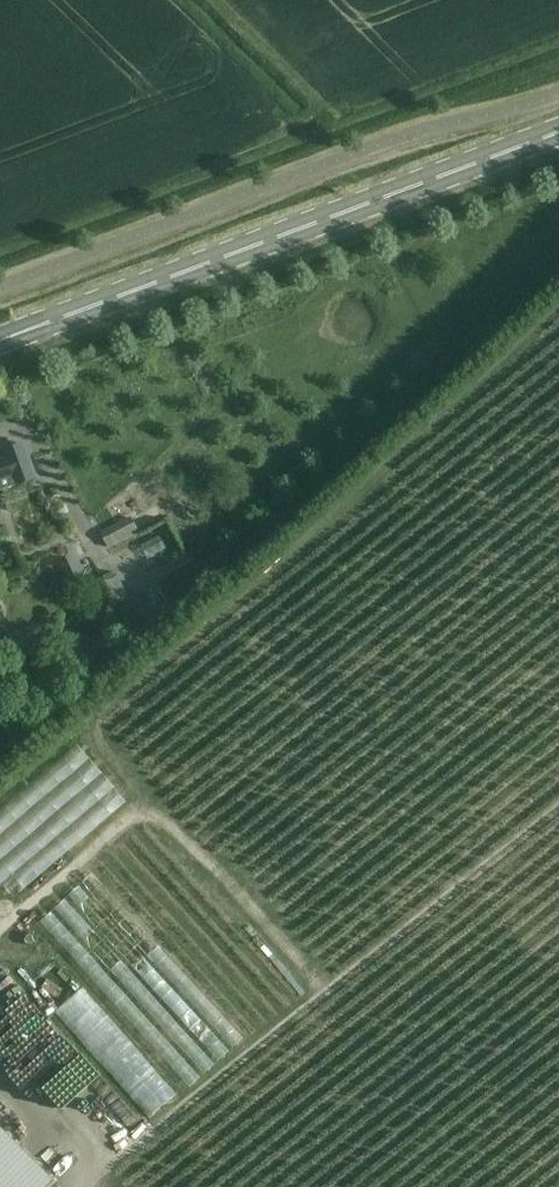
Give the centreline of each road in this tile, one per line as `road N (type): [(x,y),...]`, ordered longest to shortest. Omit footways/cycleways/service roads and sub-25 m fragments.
road 1 (secondary): [(0,341),(558,135)]

